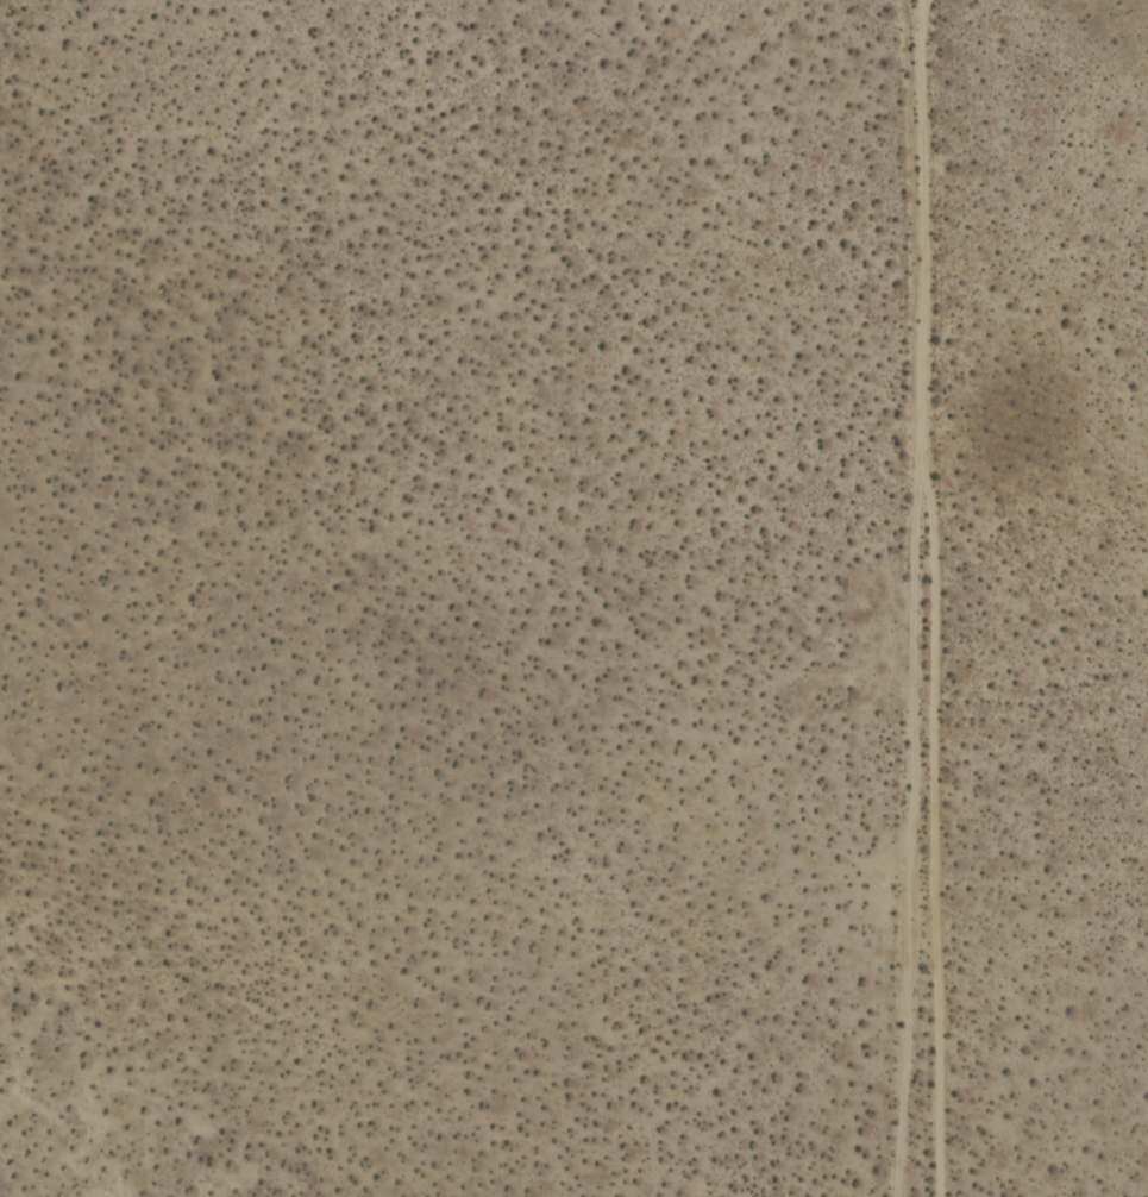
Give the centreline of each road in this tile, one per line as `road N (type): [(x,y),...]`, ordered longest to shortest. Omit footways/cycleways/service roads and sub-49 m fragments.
road 1 (residential): [(938,1196),(918,309),(920,0)]

